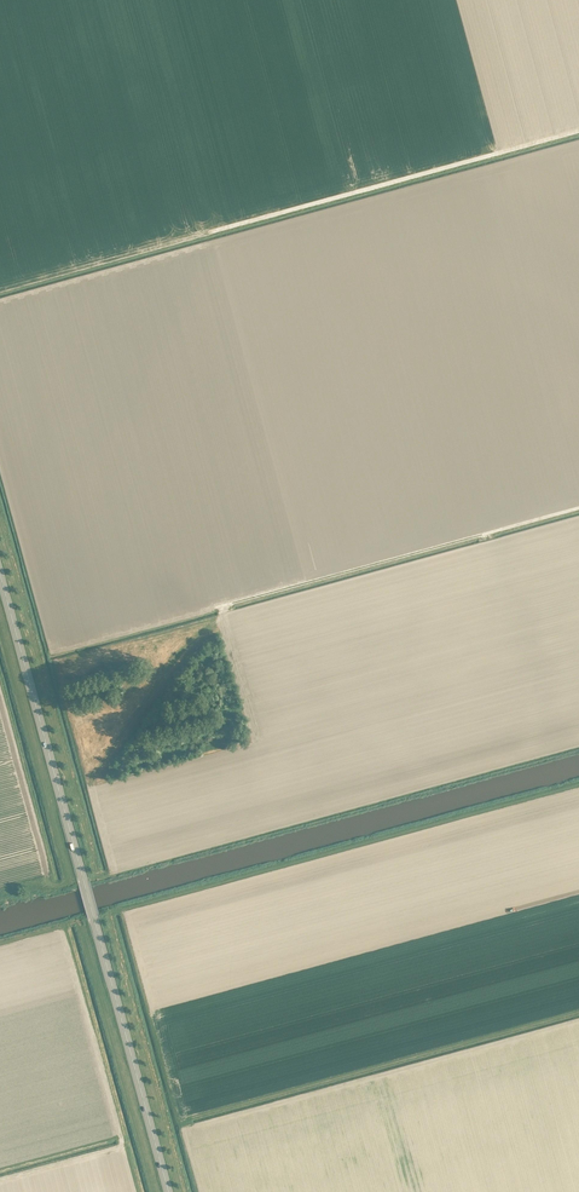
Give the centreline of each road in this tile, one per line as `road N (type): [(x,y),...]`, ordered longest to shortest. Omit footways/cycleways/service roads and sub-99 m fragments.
road 1 (trunk): [(168,1191),(0,576)]

